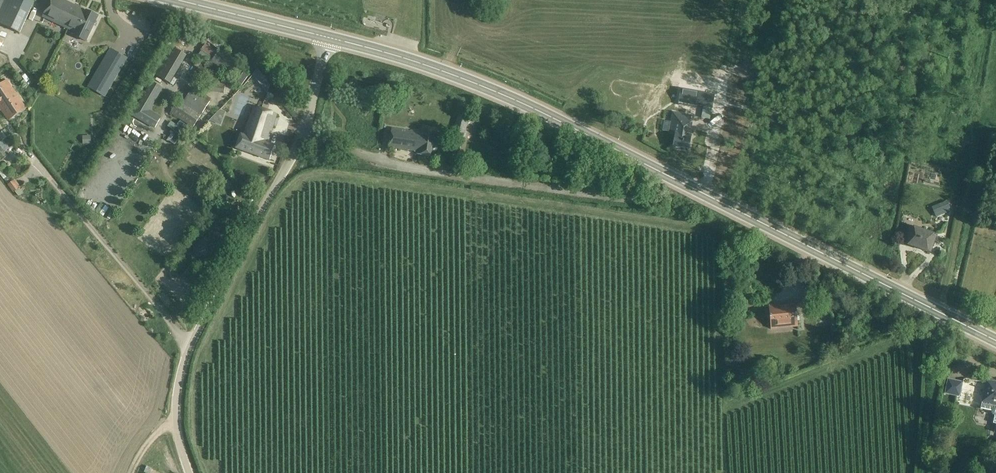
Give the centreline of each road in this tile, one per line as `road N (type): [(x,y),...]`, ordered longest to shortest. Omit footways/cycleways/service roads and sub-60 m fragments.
road 1 (secondary): [(995,341),(515,99),(326,36)]
road 2 (track): [(304,129),(387,161),(682,204),(704,193),(743,0)]
road 3 (unclassified): [(190,472),(175,413),(187,349),(297,147),(326,36)]
road 4 (secondary): [(326,36),(179,0)]

